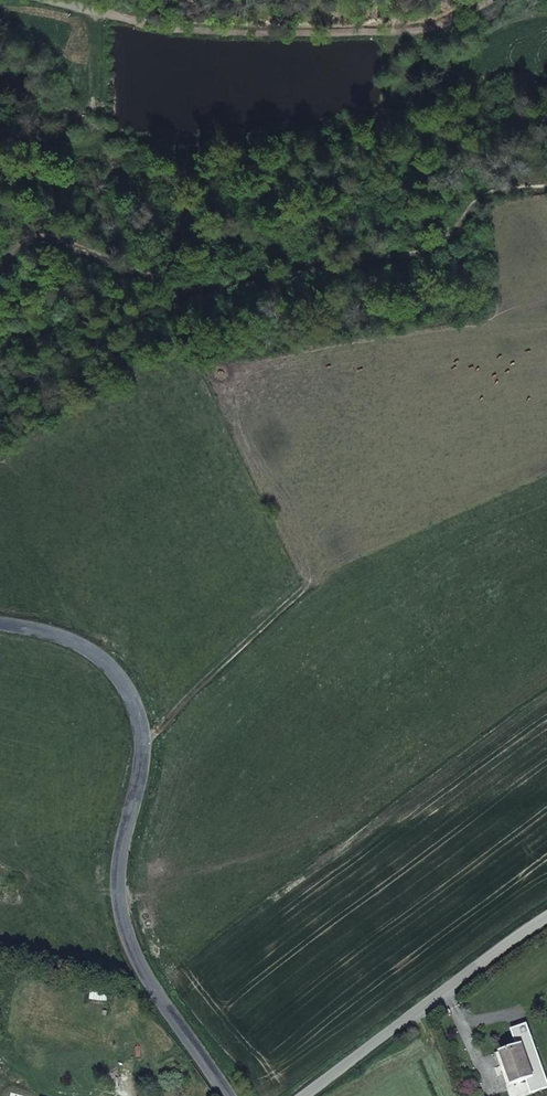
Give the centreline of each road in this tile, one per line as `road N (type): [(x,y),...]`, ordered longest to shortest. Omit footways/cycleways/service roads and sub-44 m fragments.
road 1 (secondary): [(0,622),(61,631),(105,655),(139,700),(148,748),(120,872),(124,923),(157,995),(228,1095)]
road 2 (track): [(0,262),(40,229),(121,268),(215,285),(427,246),(476,197),(546,183)]
road 3 (track): [(506,0),(416,30),(203,32),(44,0)]
road 4 (unclassified): [(546,906),(307,1095)]
road 5 (track): [(148,748),(190,693),(309,586)]

